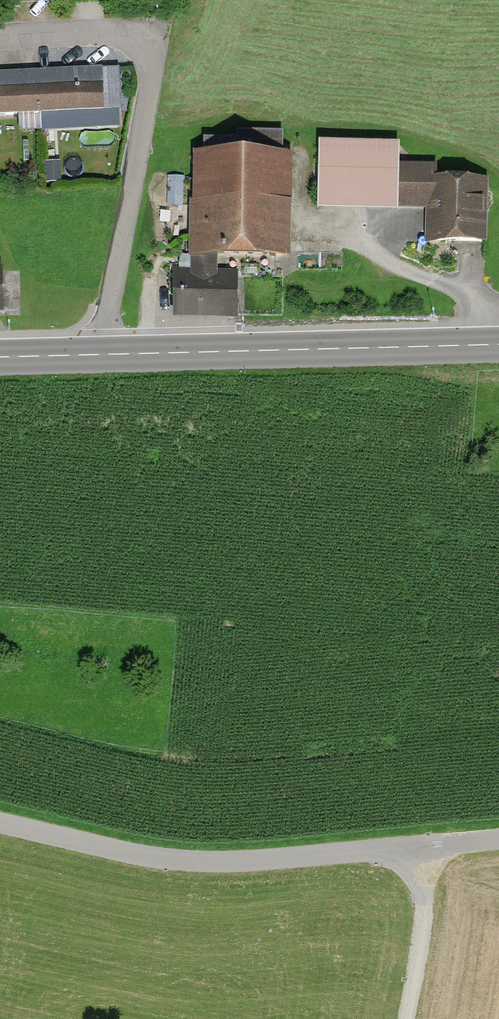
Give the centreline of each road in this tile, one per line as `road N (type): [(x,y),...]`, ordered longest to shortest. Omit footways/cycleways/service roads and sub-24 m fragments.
road 1 (track): [(0,824),(195,861),(498,839)]
road 2 (residential): [(0,37),(127,33),(153,64),(106,354)]
road 3 (secondary): [(498,344),(106,354)]
road 4 (track): [(404,1018),(424,906),(418,846)]

